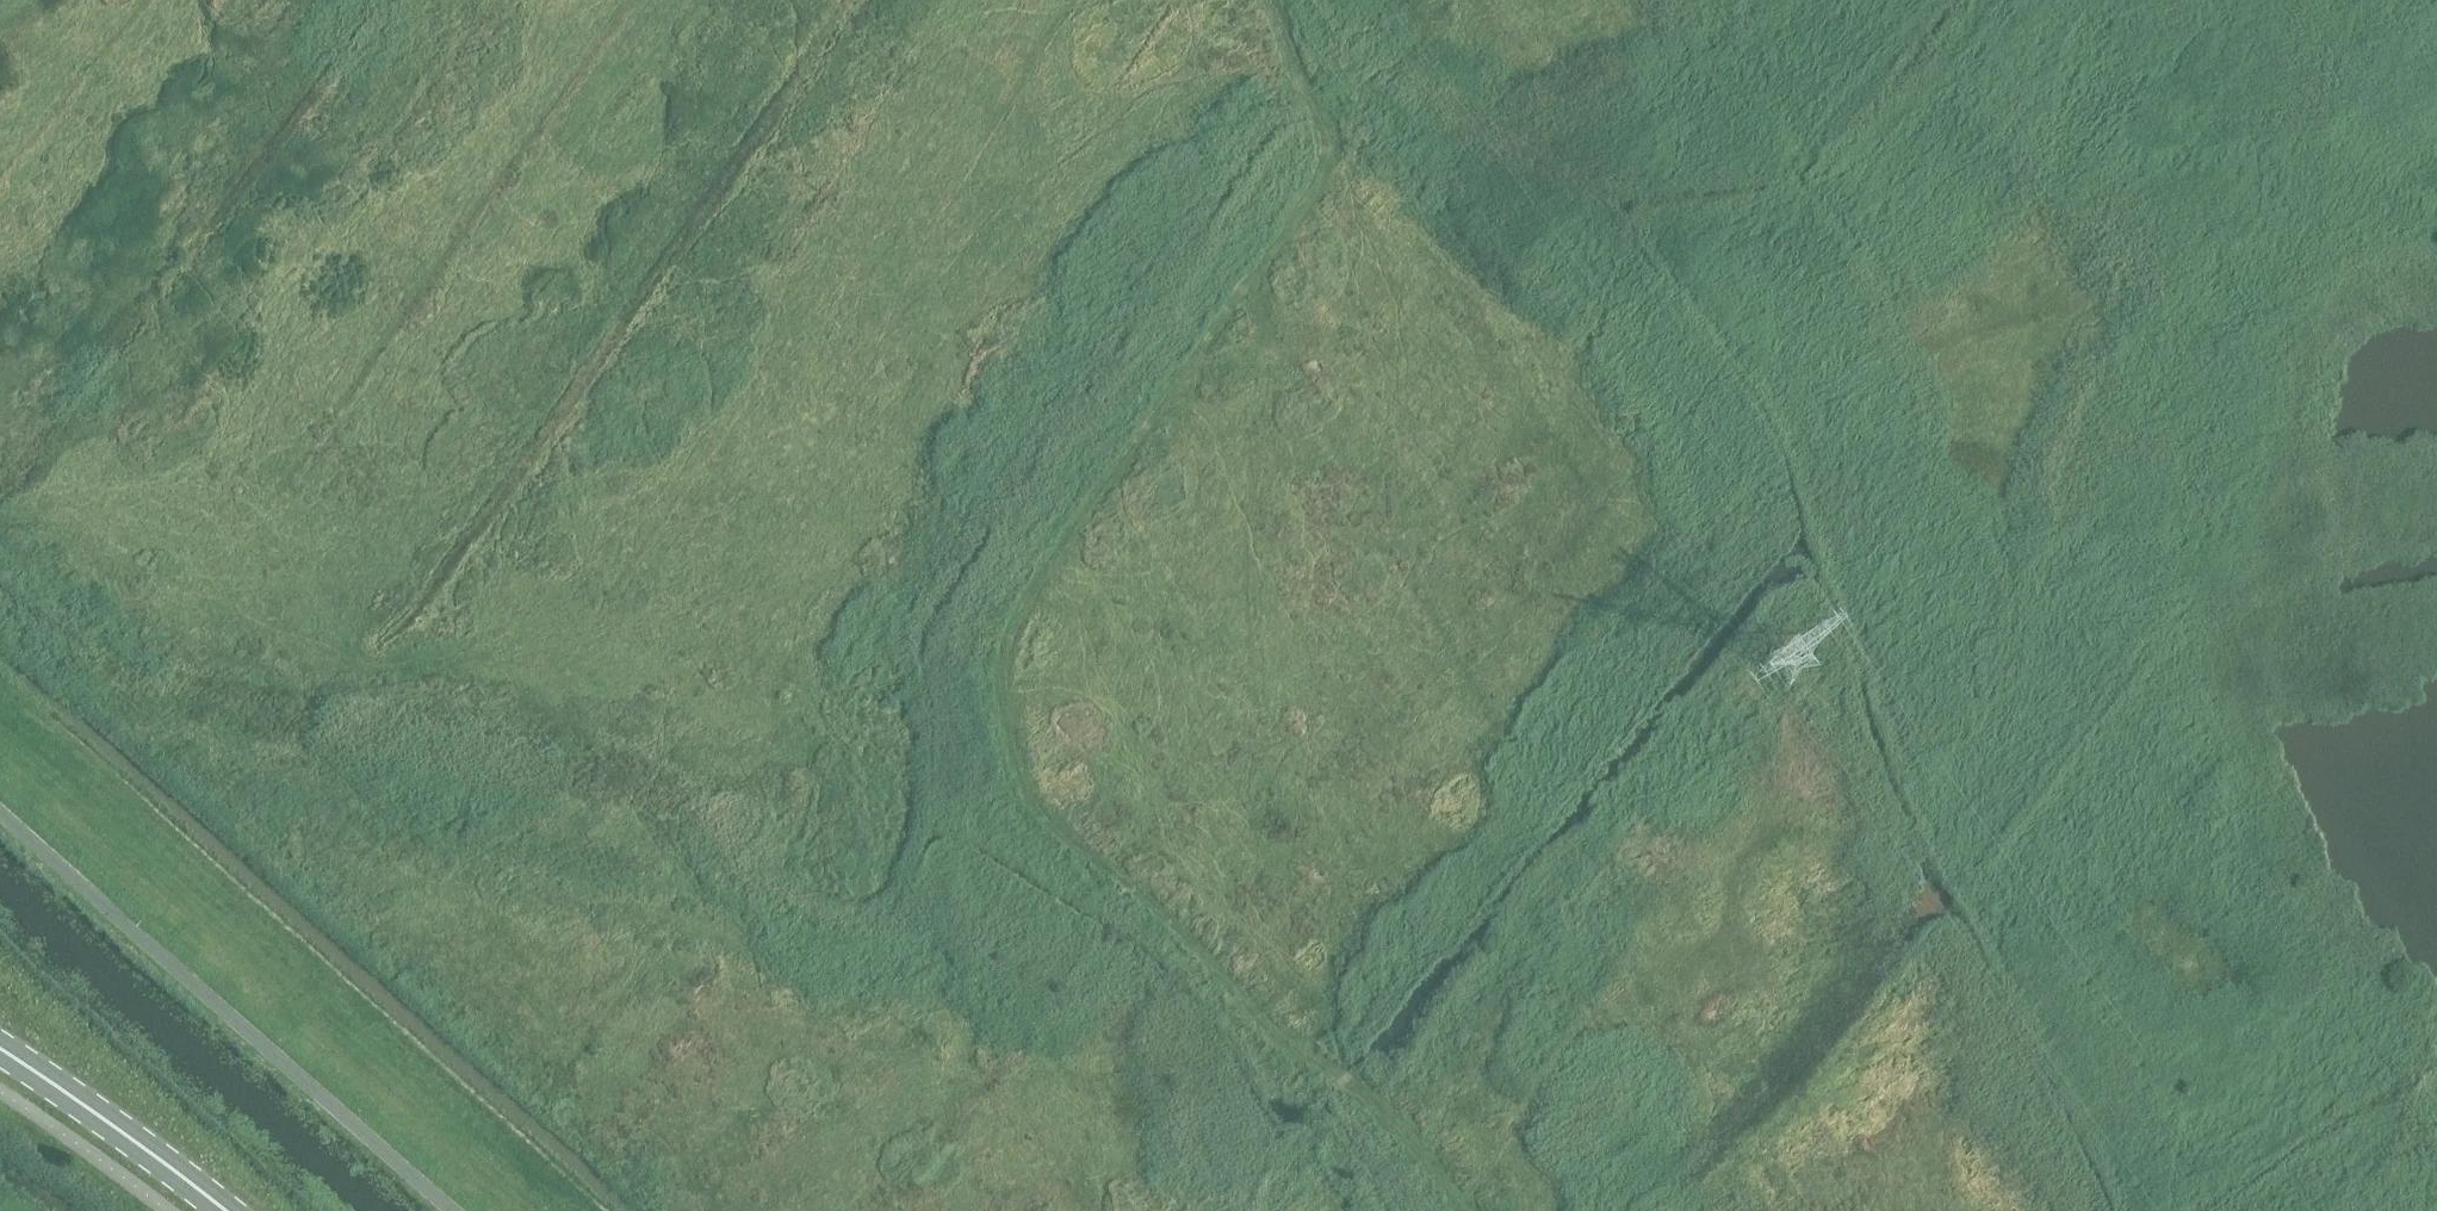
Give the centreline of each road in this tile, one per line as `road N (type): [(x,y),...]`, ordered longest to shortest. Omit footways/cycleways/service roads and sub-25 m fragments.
road 1 (unclassified): [(454,1210),(0,809)]
road 2 (primary): [(229,1210),(0,1048)]

